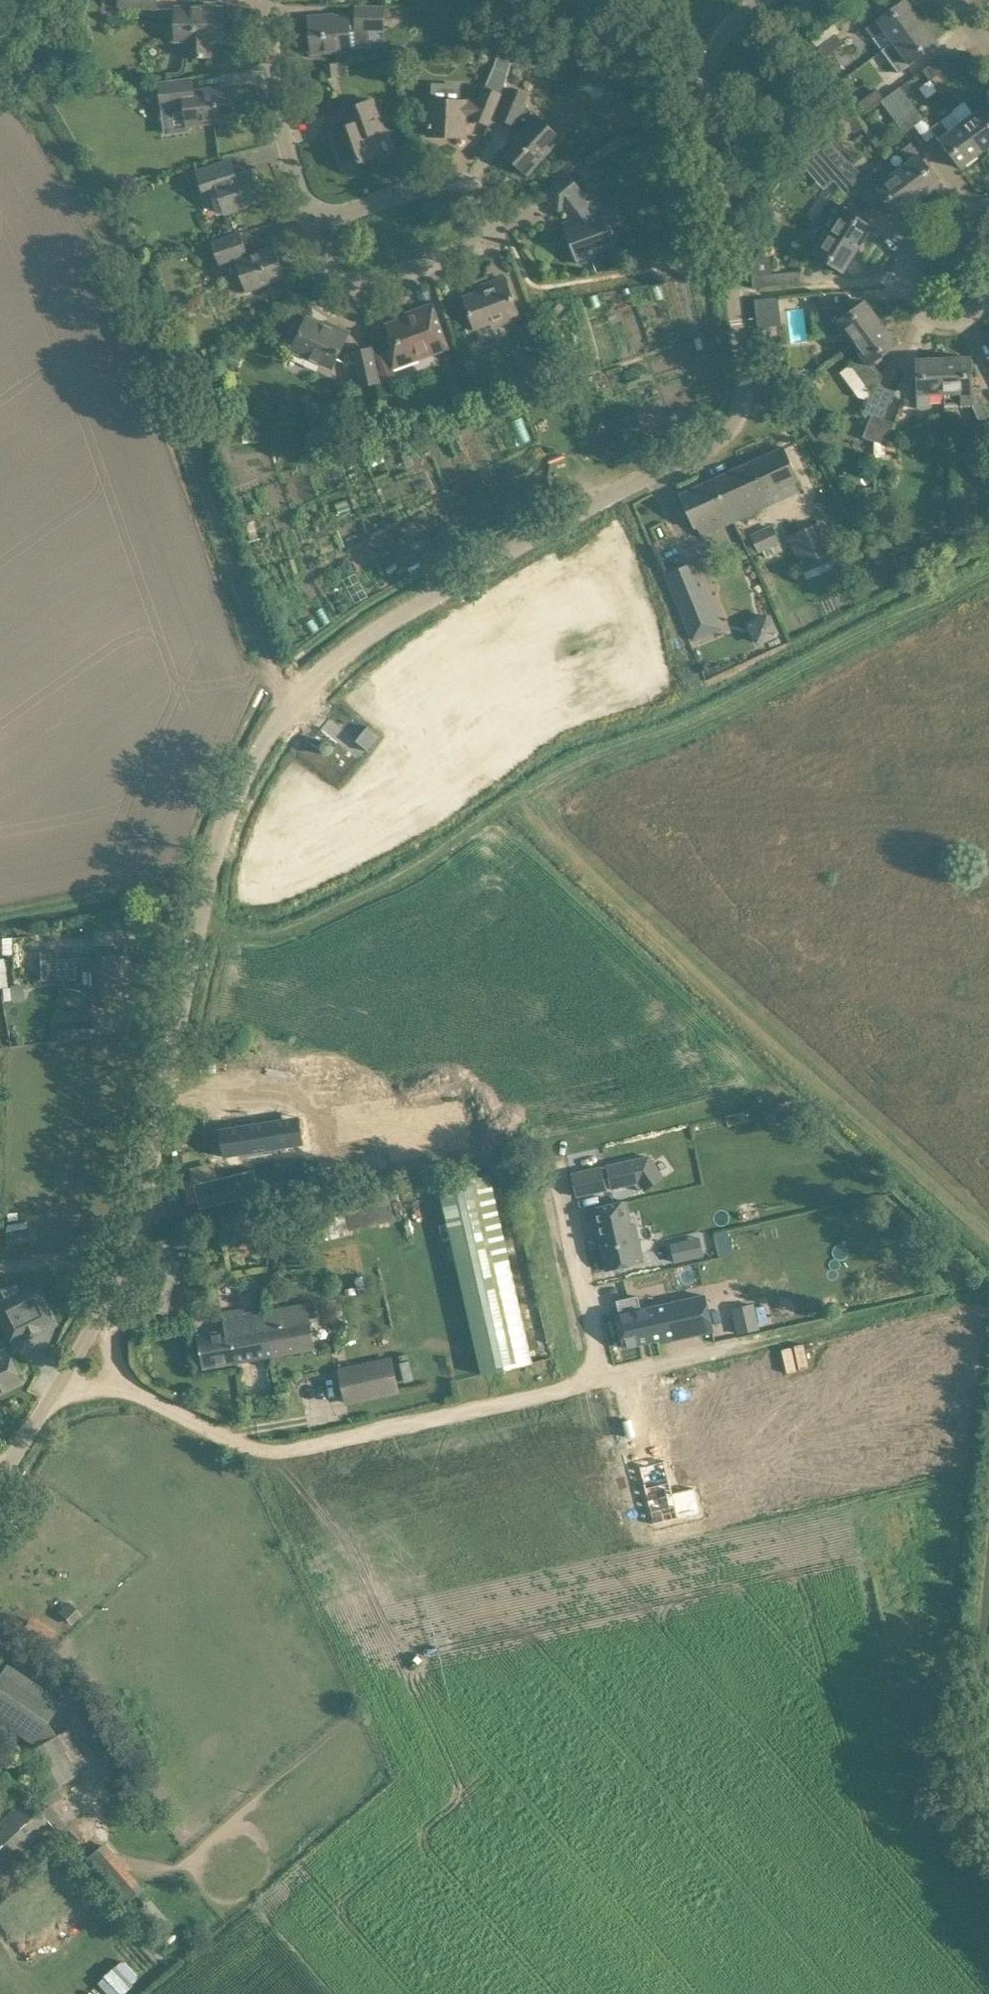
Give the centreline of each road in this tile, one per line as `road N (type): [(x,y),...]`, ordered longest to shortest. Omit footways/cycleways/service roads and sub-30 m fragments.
road 1 (unclassified): [(0,1482),(125,1266),(207,869),(242,786),(306,687),(382,627),(716,444),(737,424),(746,398),(713,87),(730,52),(789,0)]
road 2 (track): [(54,1393),(119,1387),(227,1438),(273,1449),(837,1324)]
road 3 (track): [(0,79),(78,169),(196,446),(246,594),(284,678),(306,687)]
road 4 (residential): [(315,225),(445,178),(467,182),(482,199),(486,239),(471,253),(361,290),(330,277)]
road 5 (residential): [(273,0),(280,89),(315,225)]
road 6 (track): [(601,1378),(553,1159)]
road 7 (residential): [(911,293),(916,262),(988,208)]

